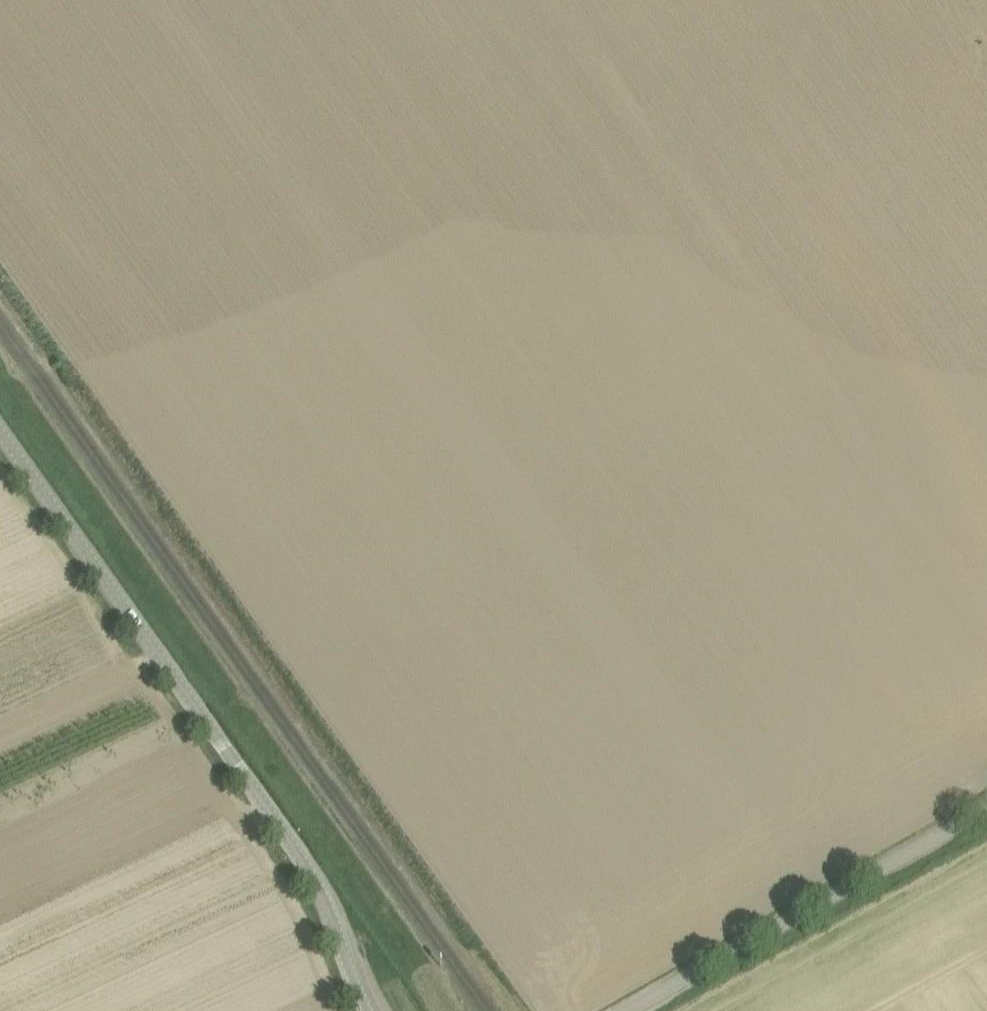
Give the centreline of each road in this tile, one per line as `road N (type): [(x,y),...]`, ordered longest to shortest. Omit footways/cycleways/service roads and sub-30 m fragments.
road 1 (unclassified): [(370,1010),(307,867),(0,433)]
road 2 (unclassified): [(623,1010),(986,802)]

